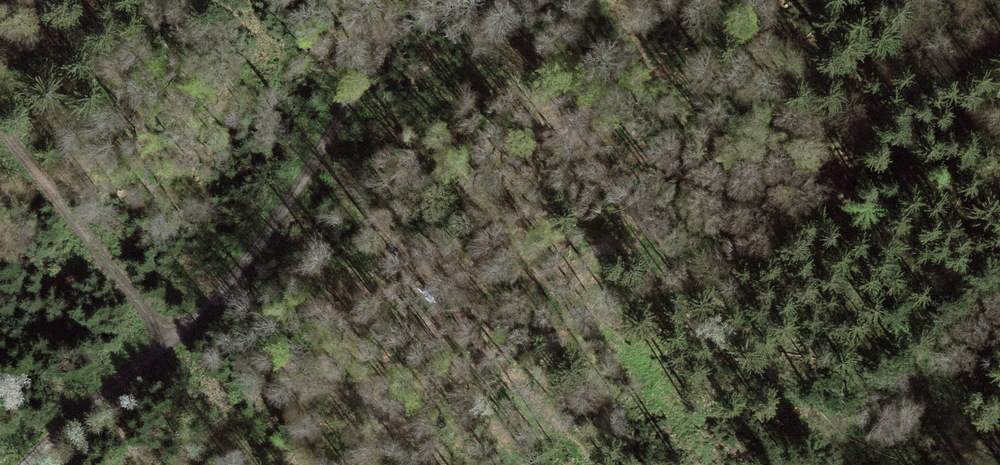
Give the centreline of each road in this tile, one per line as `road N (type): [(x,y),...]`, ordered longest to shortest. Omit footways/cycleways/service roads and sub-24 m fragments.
road 1 (track): [(418,6),(961,464)]
road 2 (track): [(28,464),(243,270),(312,189),(421,0)]

